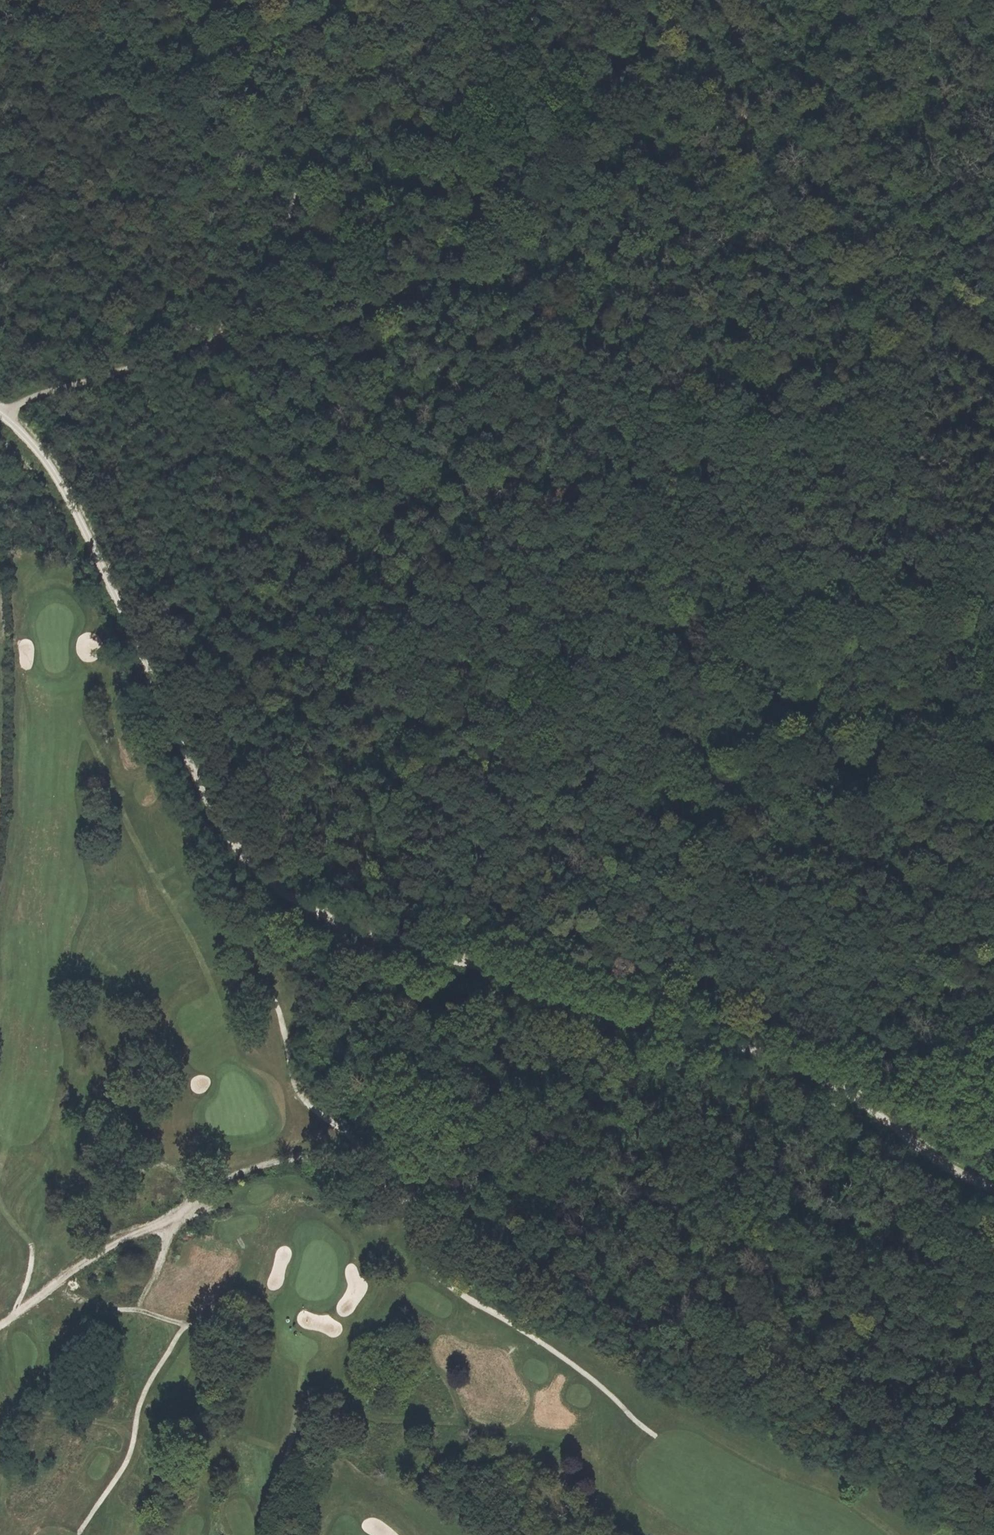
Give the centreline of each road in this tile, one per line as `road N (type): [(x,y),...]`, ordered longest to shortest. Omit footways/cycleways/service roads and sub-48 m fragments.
road 1 (track): [(337,921),(581,1010),(705,1039),(822,1085),(993,1193)]
road 2 (track): [(400,1144),(449,1206),(993,1471)]
road 3 (track): [(0,413),(43,460),(71,508),(141,657),(172,754),(206,816),(261,884),(337,921)]
road 4 (track): [(337,921),(331,986),(400,1144),(409,1245),(634,1406)]
road 5 (track): [(212,343),(243,347),(345,323),(462,250),(544,183),(599,120),(658,23),(682,0)]
road 6 (track): [(599,120),(993,349)]
road 7 (track): [(212,343),(275,262),(297,197),(282,138),(215,0)]
road 8 (track): [(2,415),(57,387),(212,343)]

